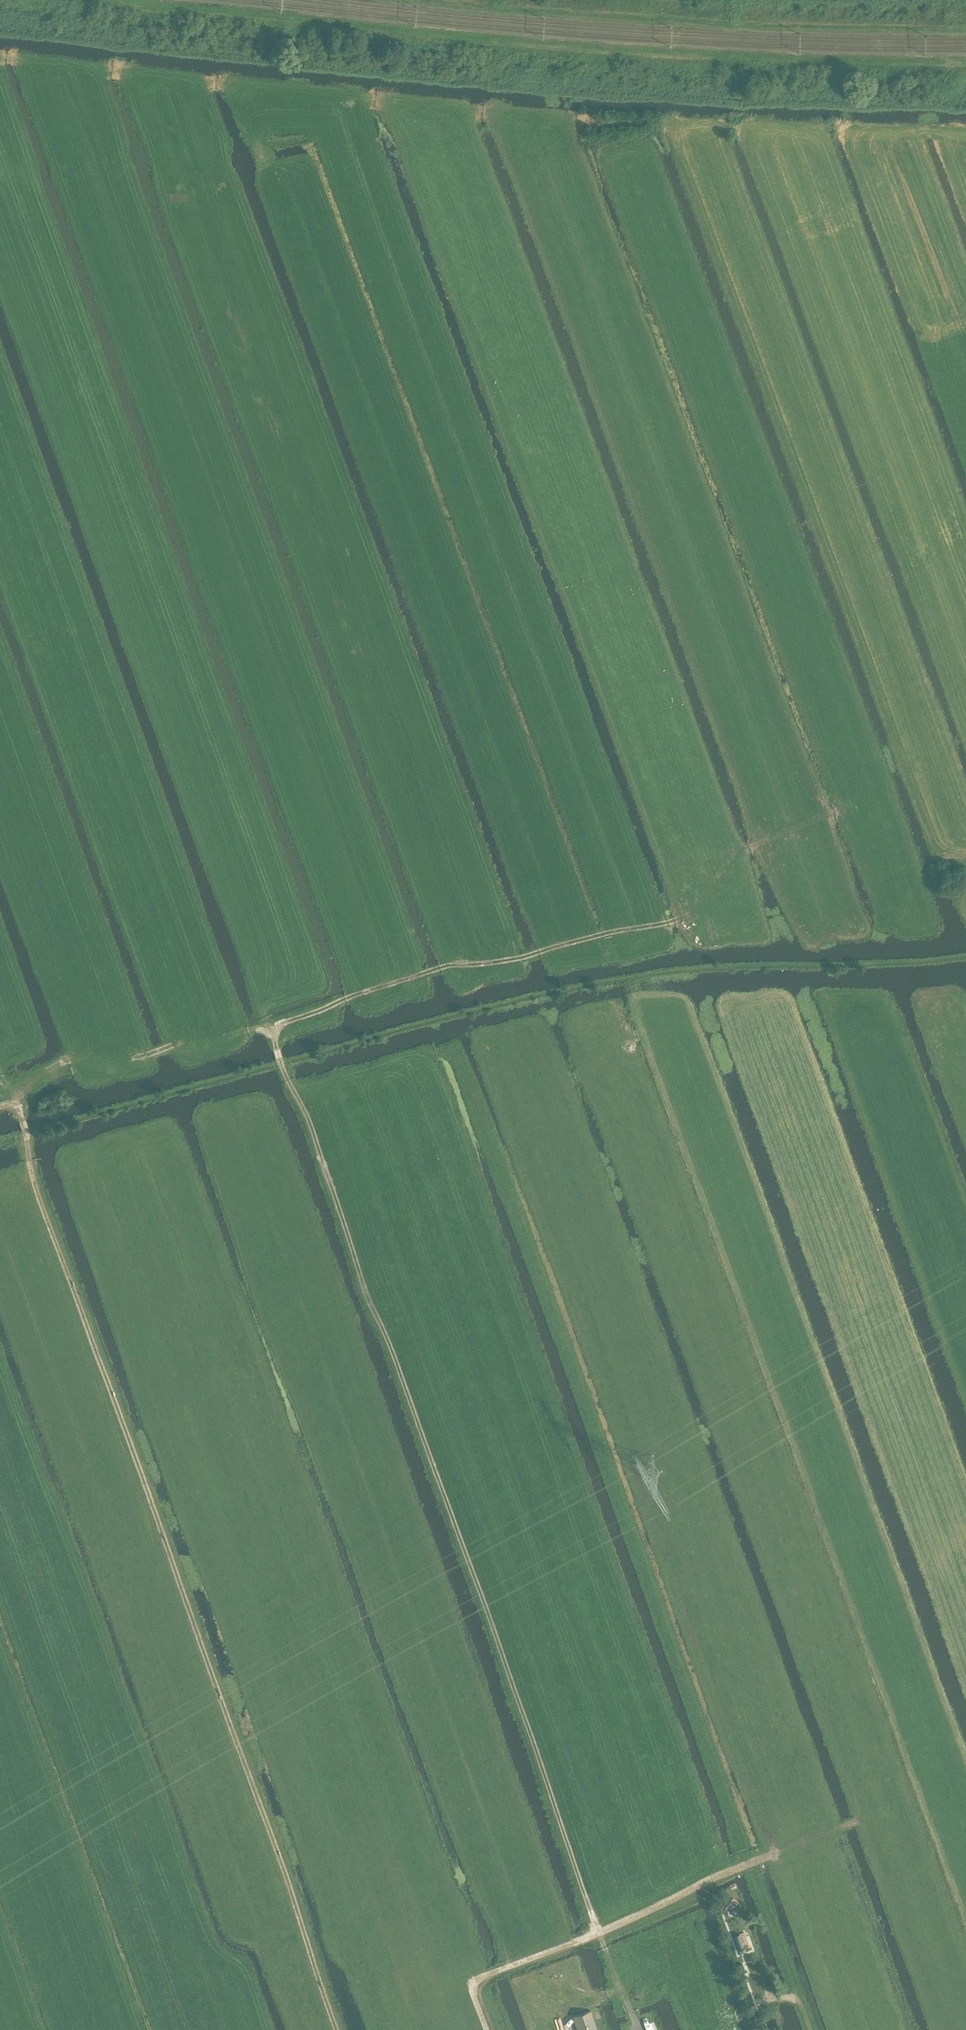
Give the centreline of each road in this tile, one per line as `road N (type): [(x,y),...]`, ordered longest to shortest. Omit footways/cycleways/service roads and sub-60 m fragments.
road 1 (track): [(0,1107),(17,1101),(34,1181),(337,2029)]
road 2 (track): [(630,976),(965,1899)]
road 3 (track): [(336,1177),(318,1116),(289,1081),(277,1025),(450,964),(499,962),(679,919)]
road 4 (track): [(488,1123),(463,1054),(299,1090)]

